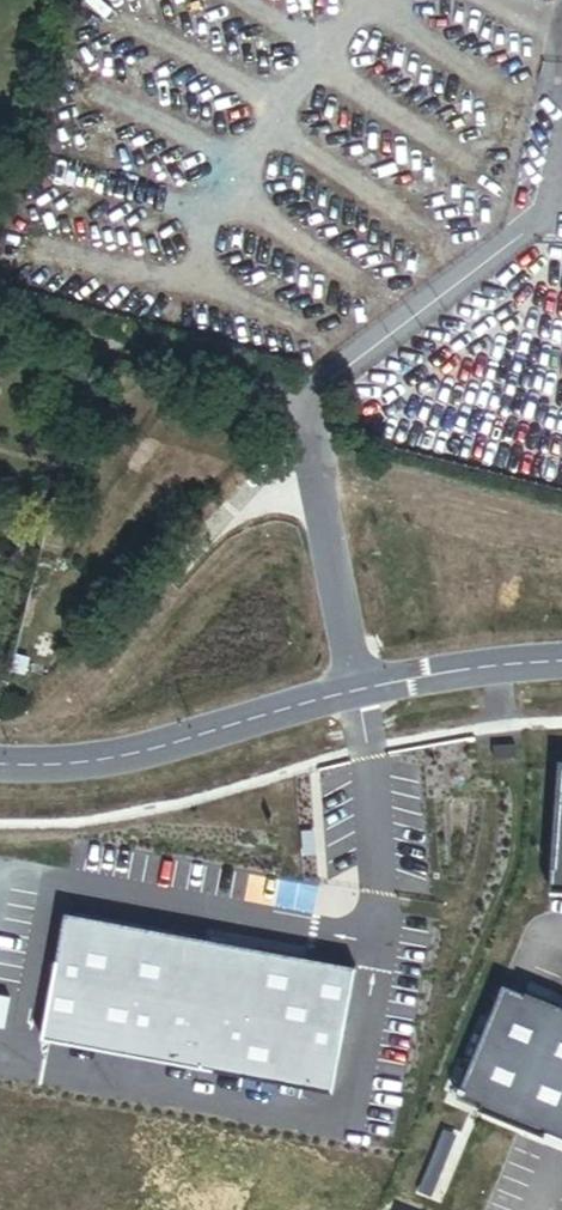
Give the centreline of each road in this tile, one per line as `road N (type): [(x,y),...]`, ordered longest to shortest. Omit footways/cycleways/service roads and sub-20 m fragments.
road 1 (unclassified): [(0,763),(72,763),(366,692),(561,663)]

